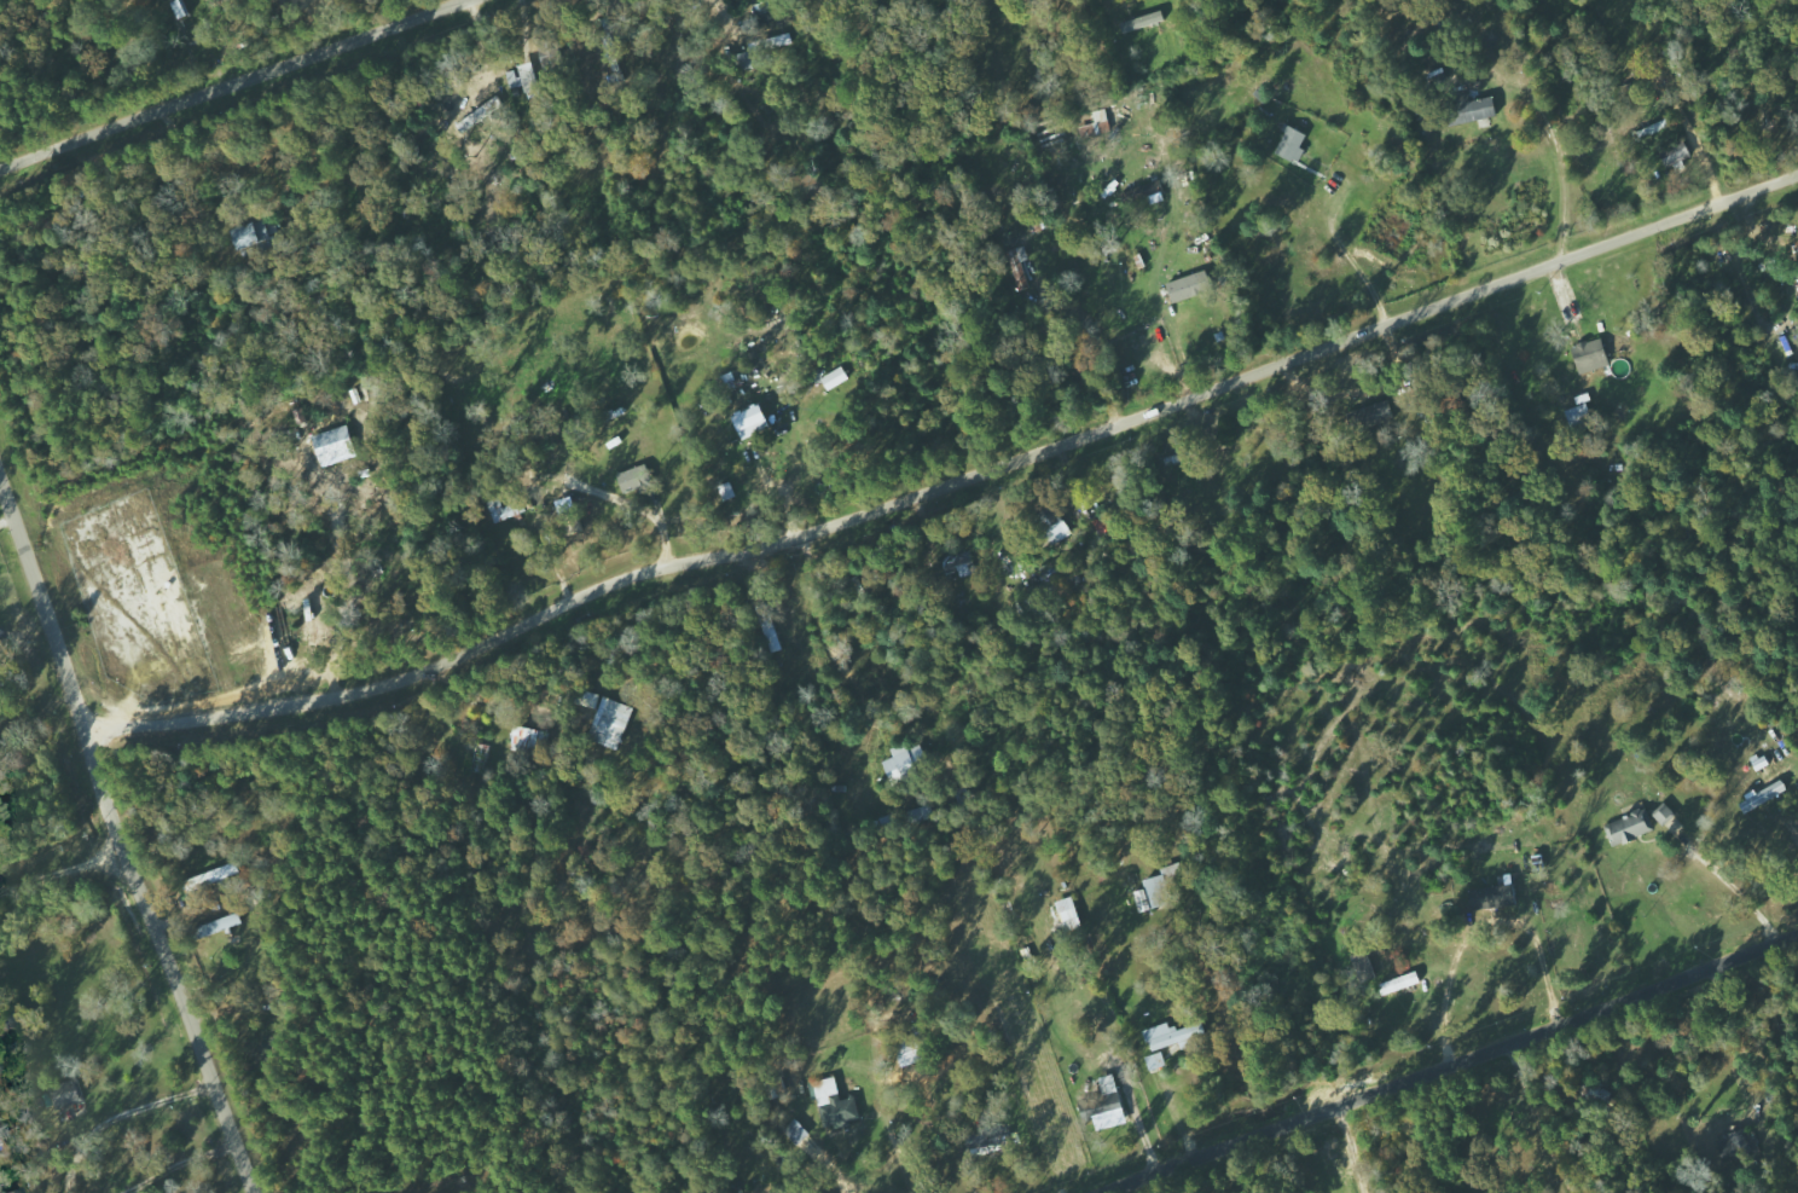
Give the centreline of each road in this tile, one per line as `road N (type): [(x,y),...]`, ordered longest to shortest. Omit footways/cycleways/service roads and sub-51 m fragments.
road 1 (residential): [(83,737),(334,699),(424,676),(601,591),(845,522),(1797,174)]
road 2 (tertiary): [(252,1192),(0,495)]
road 3 (residential): [(1103,1192),(1797,935)]
road 4 (residential): [(0,166),(466,0)]

